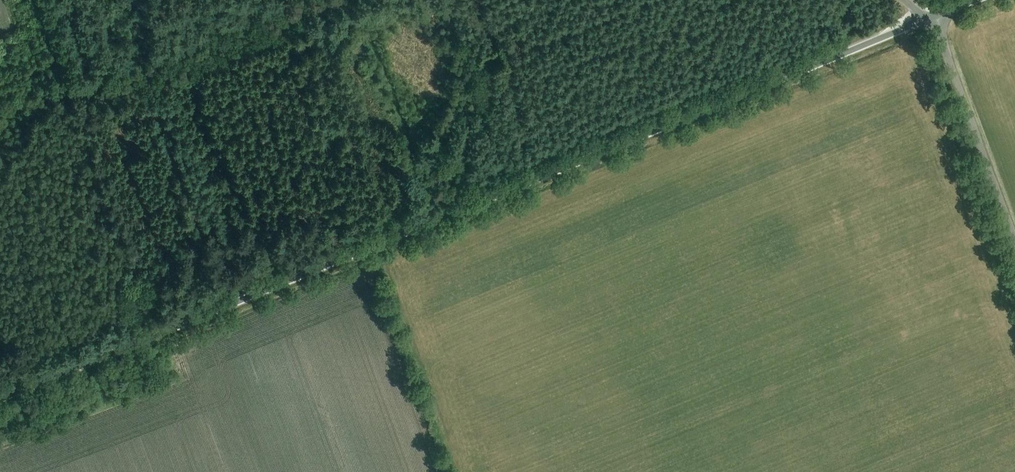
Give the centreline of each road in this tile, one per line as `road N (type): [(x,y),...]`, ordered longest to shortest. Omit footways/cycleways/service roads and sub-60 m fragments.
road 1 (unclassified): [(0,399),(930,18)]
road 2 (unclassified): [(1014,239),(930,18)]
road 3 (track): [(469,69),(637,0)]

